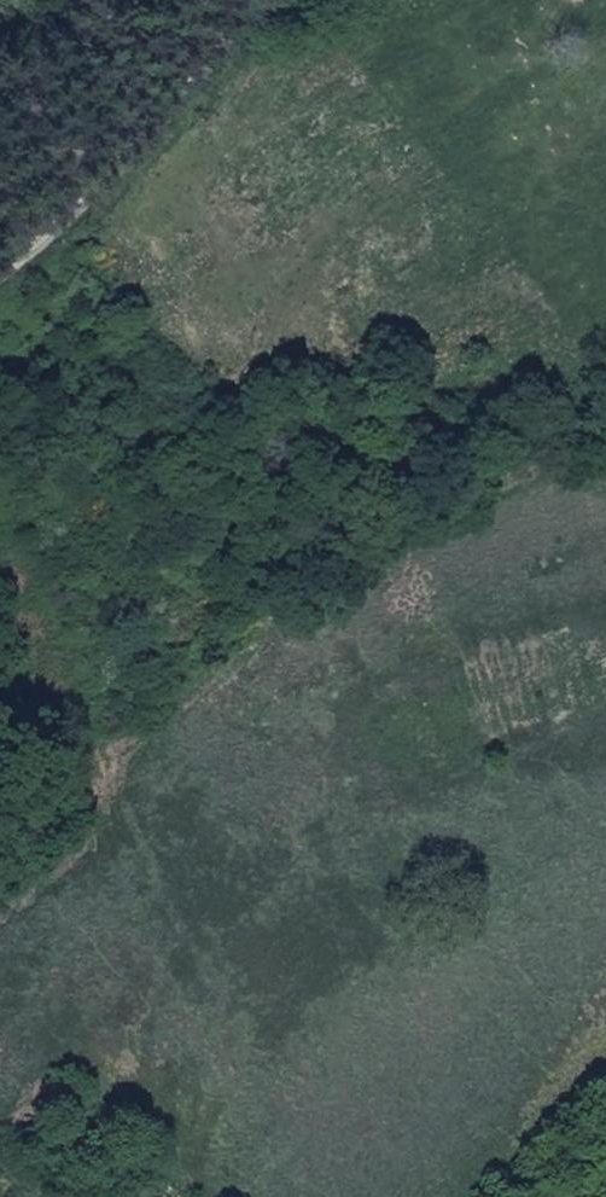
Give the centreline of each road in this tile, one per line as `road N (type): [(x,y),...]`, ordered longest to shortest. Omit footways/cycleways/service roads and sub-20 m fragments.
road 1 (residential): [(0,273),(160,123),(263,0)]

